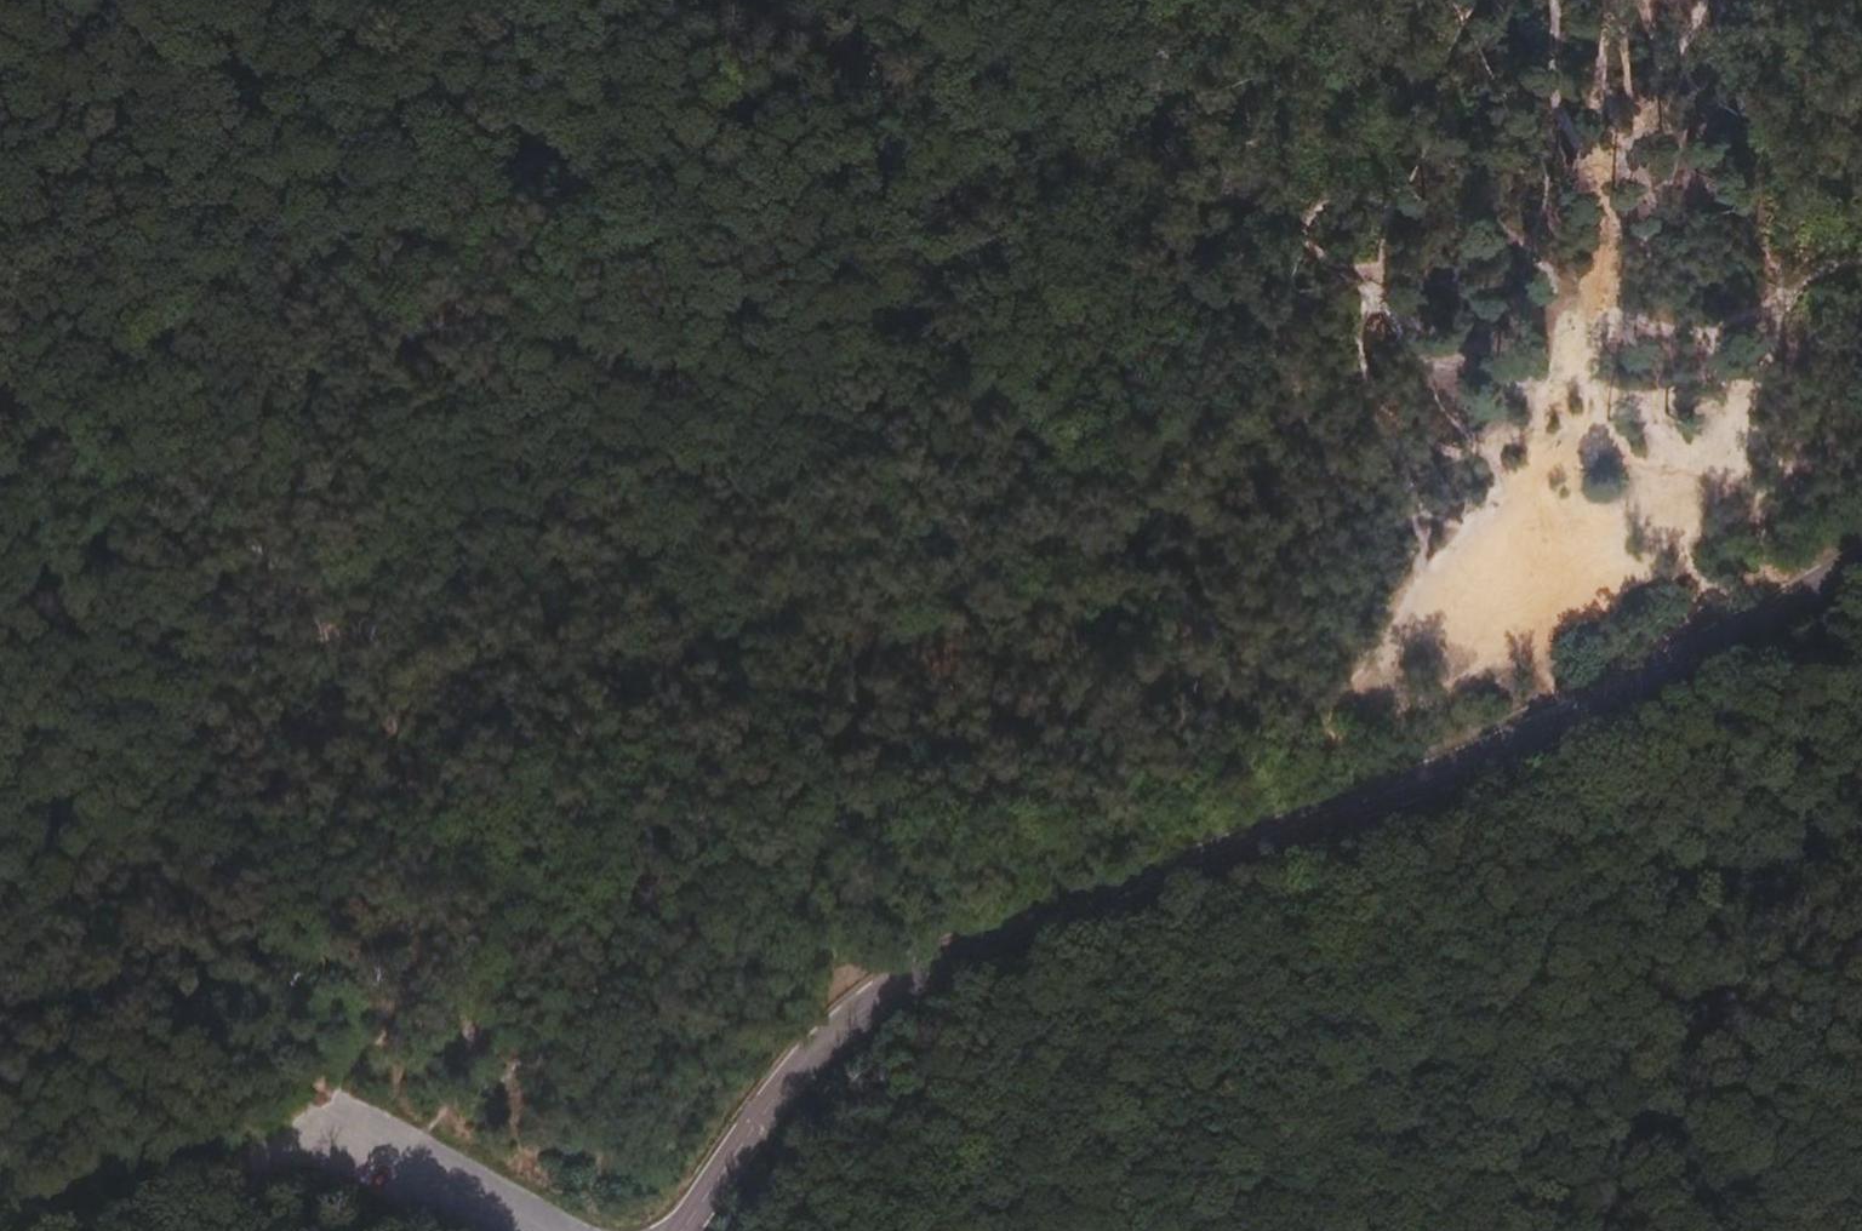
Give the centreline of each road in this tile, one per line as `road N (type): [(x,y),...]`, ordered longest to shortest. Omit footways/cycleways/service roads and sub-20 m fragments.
road 1 (tertiary): [(1861,544),(1560,715),(1095,894),(895,987),(830,1033),(796,1072),(680,1230)]
road 2 (track): [(344,1118),(303,1115),(192,1156),(92,1213),(1,1230)]

